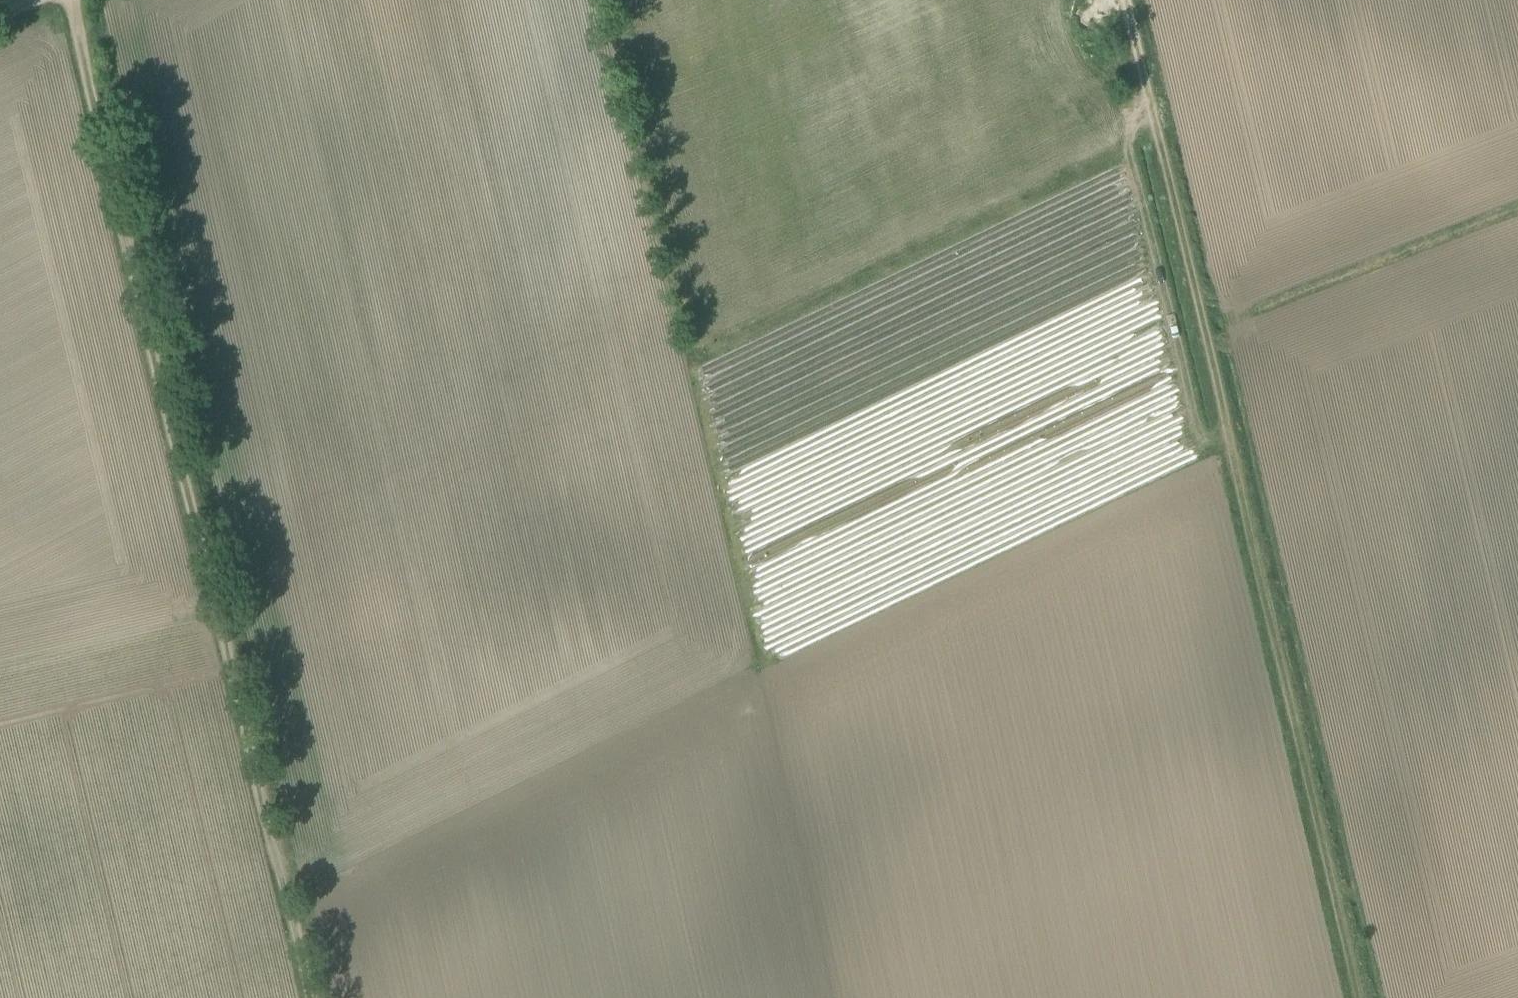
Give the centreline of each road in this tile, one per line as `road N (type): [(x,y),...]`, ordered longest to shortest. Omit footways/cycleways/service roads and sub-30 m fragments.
road 1 (track): [(314,997),(74,0)]
road 2 (track): [(1366,997),(1128,0)]

